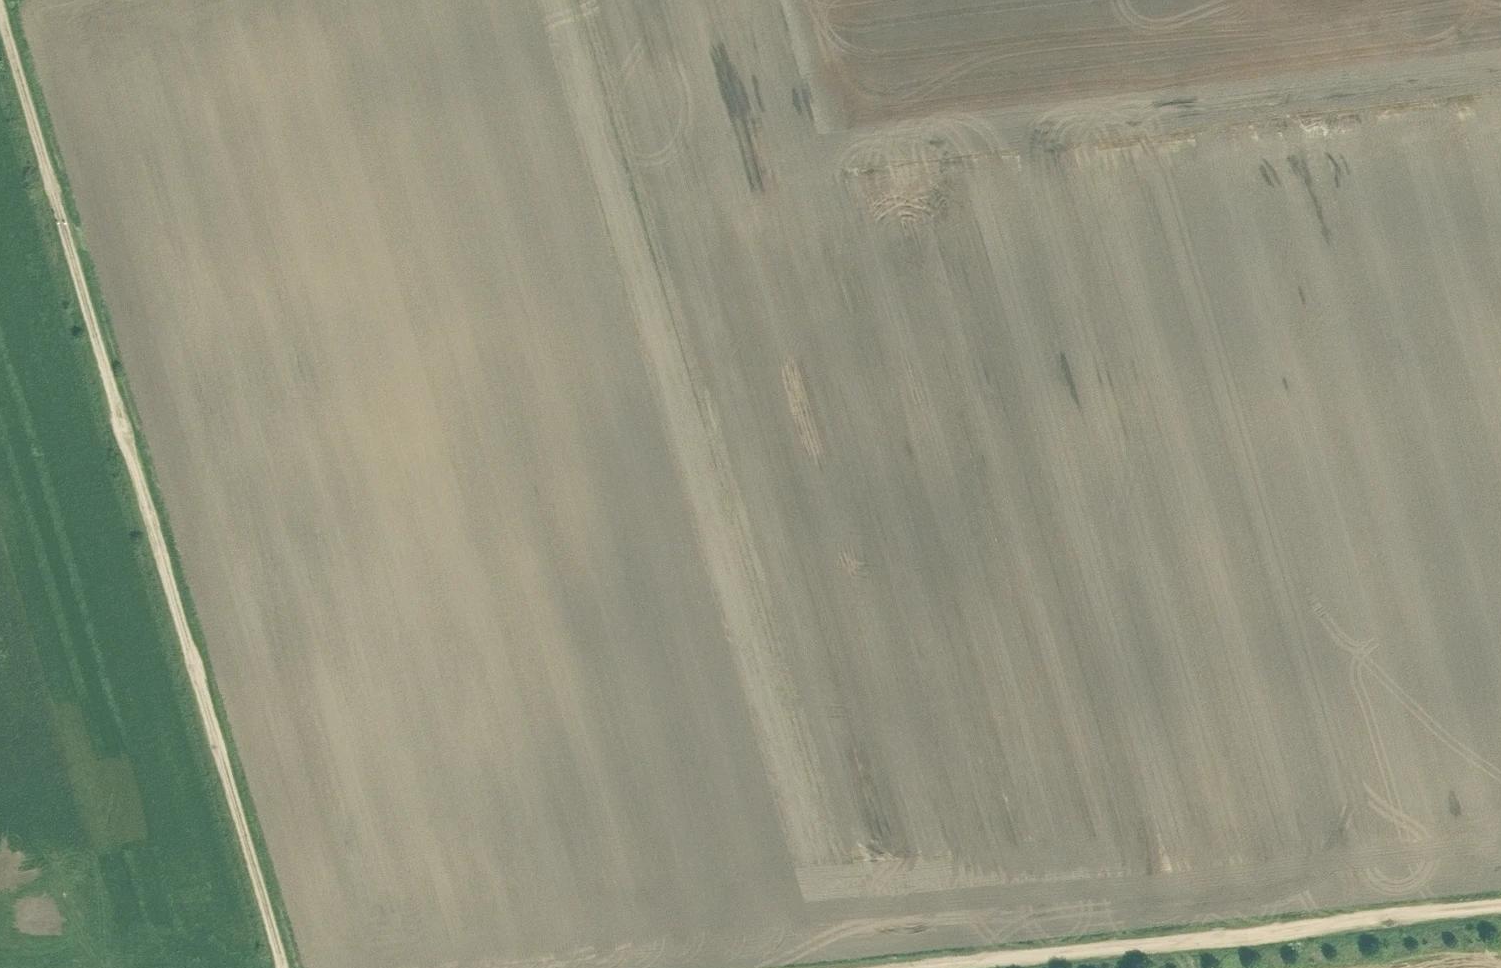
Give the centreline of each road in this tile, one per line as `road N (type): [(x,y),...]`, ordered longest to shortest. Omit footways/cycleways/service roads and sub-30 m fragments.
road 1 (track): [(0,16),(282,967)]
road 2 (track): [(884,967),(1500,906)]

